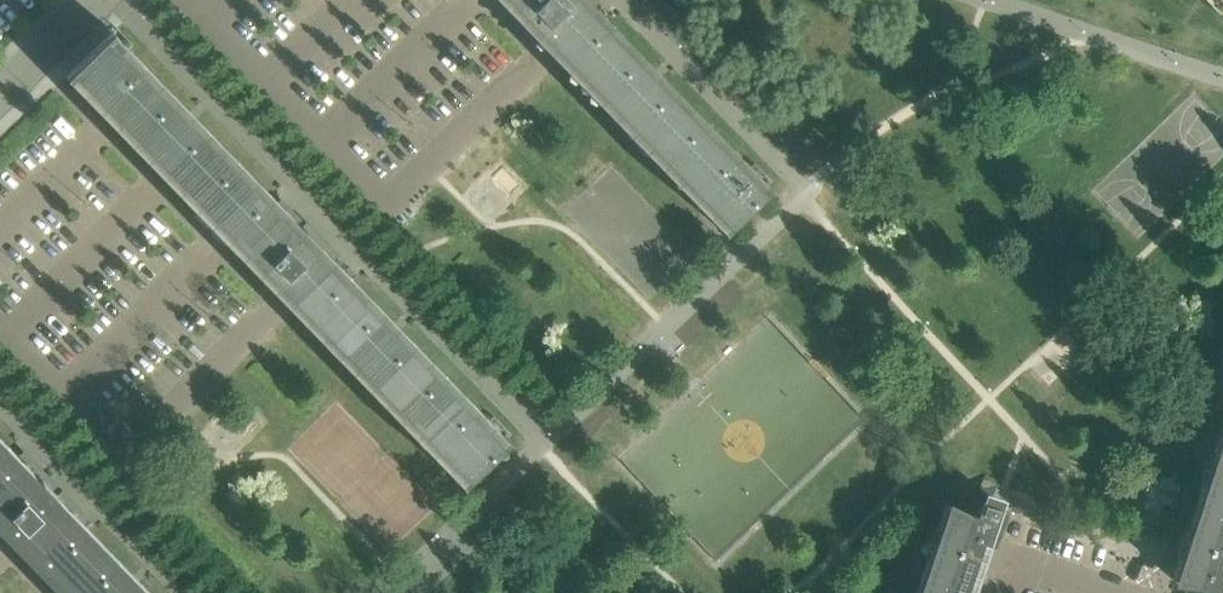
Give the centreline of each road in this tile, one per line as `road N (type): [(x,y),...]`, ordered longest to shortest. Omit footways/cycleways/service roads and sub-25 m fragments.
road 1 (unclassified): [(0,91),(94,0)]

